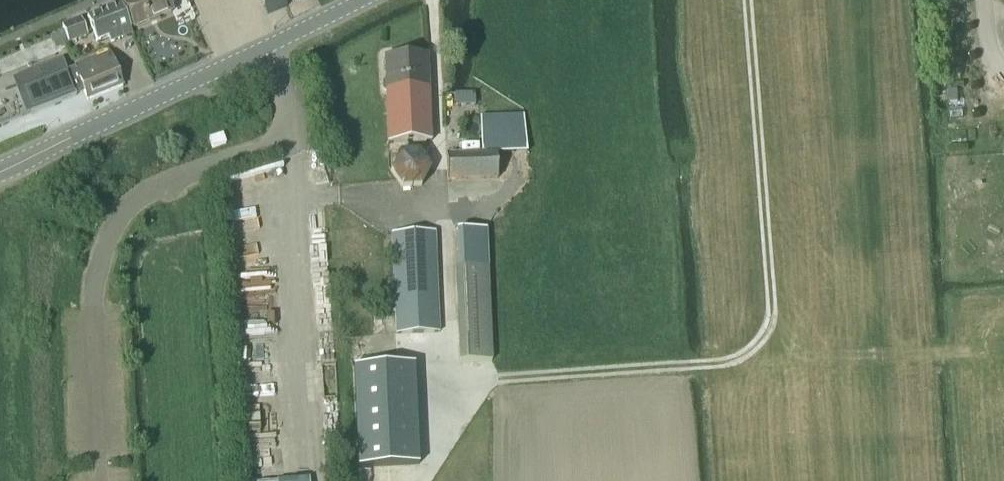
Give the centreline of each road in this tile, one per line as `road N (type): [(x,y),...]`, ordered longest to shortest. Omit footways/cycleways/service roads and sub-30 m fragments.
road 1 (track): [(449,376),(722,362),(757,347),(772,317),(747,0)]
road 2 (tertiary): [(0,173),(363,0)]
road 3 (track): [(976,348),(804,357),(772,317)]

